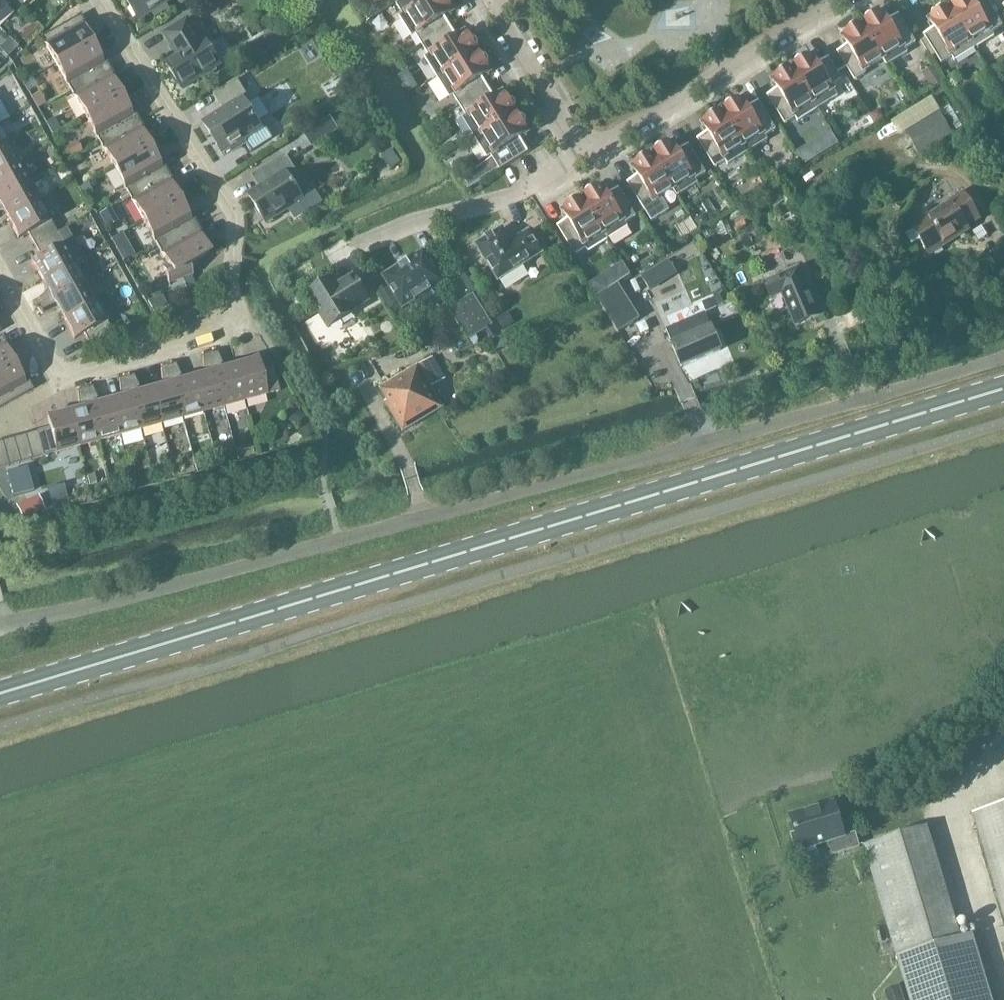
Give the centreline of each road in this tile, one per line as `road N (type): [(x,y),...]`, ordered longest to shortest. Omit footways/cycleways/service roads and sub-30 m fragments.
road 1 (secondary): [(0,694),(1003,391)]
road 2 (unclassified): [(0,623),(701,450),(1003,358)]
road 3 (residential): [(61,381),(221,333),(232,322),(232,203),(103,0)]
road 4 (residential): [(587,145),(830,0)]
road 5 (residential): [(587,145),(502,199),(352,247)]
road 6 (residential): [(498,6),(587,145)]
road 7 (residential): [(61,381),(0,271)]

